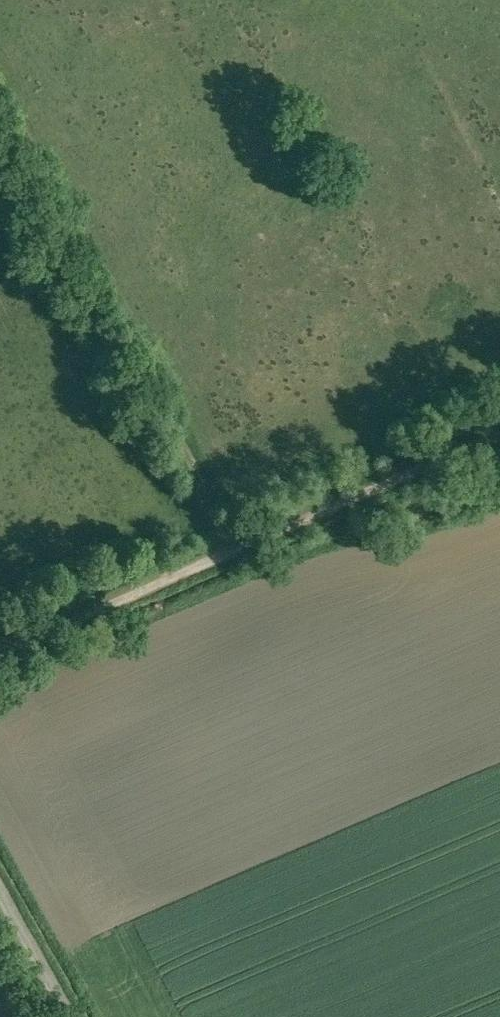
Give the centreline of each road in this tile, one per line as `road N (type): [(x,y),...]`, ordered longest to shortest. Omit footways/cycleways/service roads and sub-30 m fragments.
road 1 (track): [(0,675),(275,541),(499,446)]
road 2 (track): [(0,72),(275,541)]
road 3 (track): [(129,1016),(0,787)]

